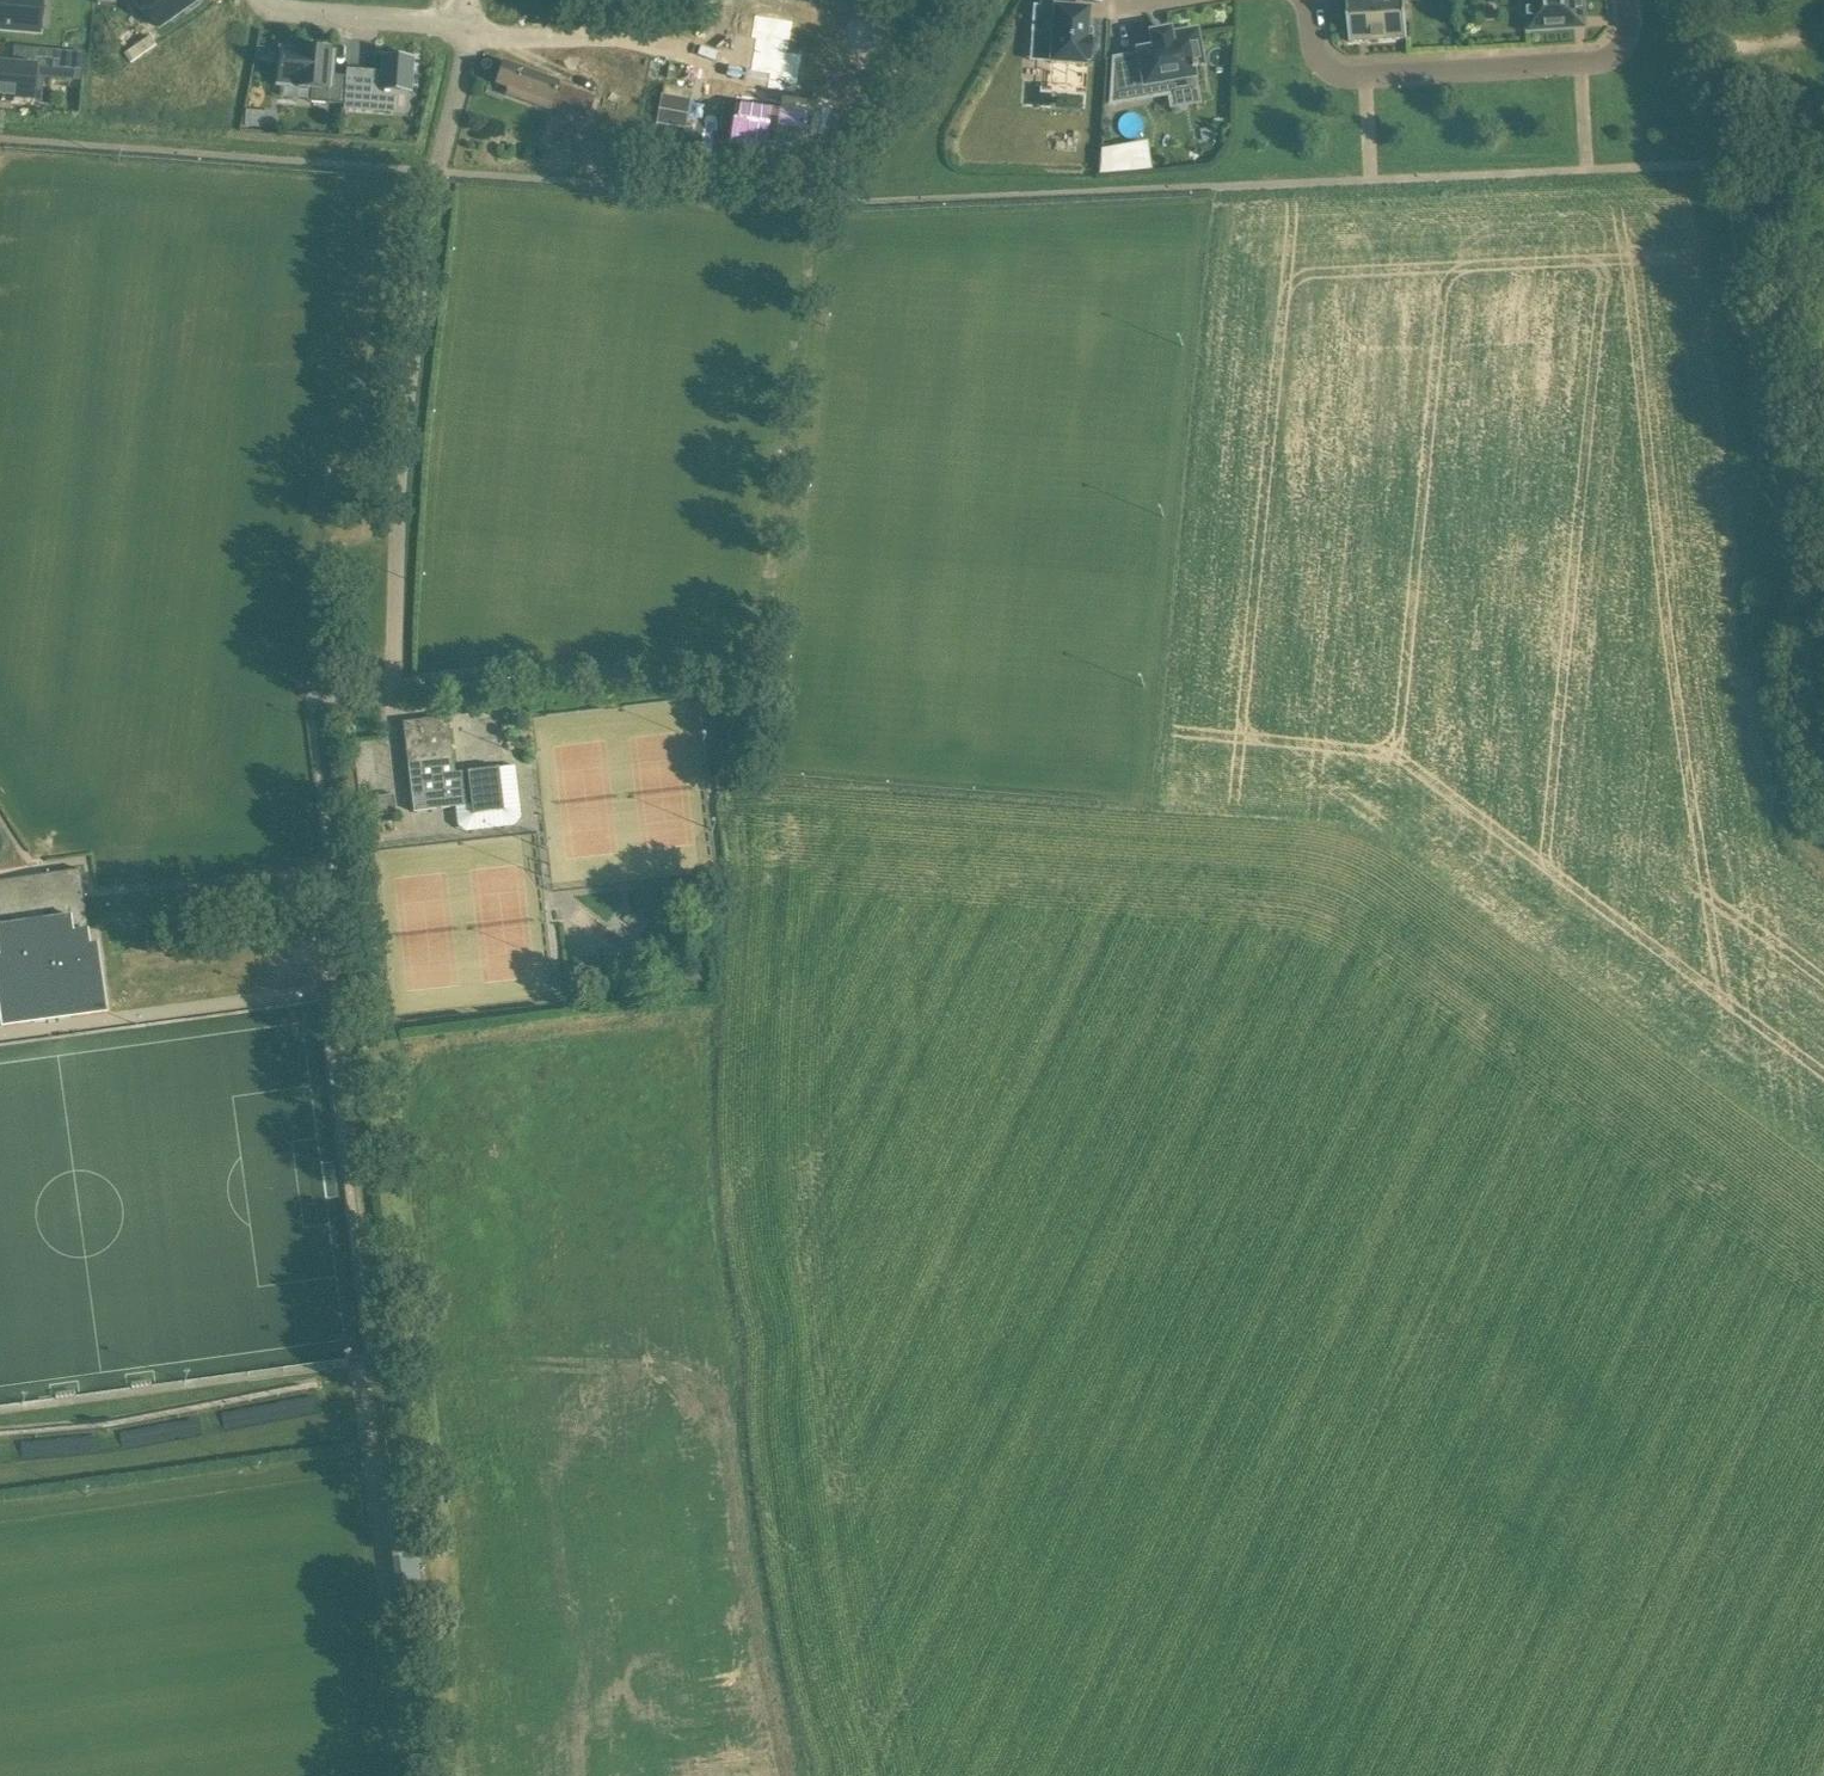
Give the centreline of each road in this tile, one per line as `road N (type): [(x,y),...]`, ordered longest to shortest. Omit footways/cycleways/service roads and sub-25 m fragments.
road 1 (residential): [(393,680),(409,400),(440,173)]
road 2 (residential): [(1636,0),(1634,44),(1621,58),(1363,76),(1331,69),(1318,55),(1305,0)]
road 3 (residential): [(716,66),(642,41),(525,42),(468,32)]
road 4 (residential): [(256,0),(265,10),(311,19),(468,32)]
road 5 (track): [(1823,732),(1808,549)]
road 6 (residential): [(442,164),(468,32)]

